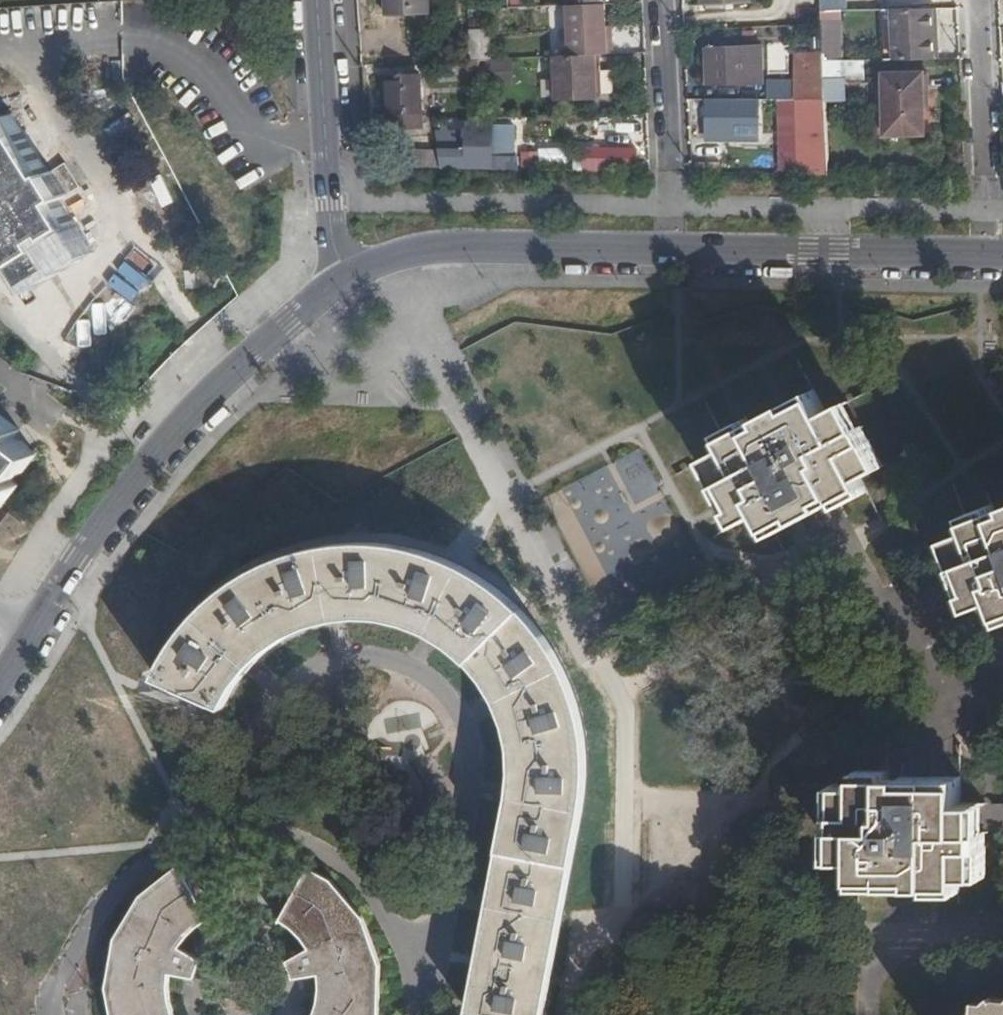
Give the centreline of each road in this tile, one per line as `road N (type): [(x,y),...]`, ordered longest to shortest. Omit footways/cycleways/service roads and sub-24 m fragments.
road 1 (residential): [(1002,253),(456,247),(423,249),(351,277)]
road 2 (residential): [(0,675),(71,562),(176,422),(249,351),(340,282)]
road 3 (residential): [(351,277),(336,249),(316,0)]
road 4 (unclassified): [(985,168),(977,0)]
road 5 (unclassified): [(670,164),(663,0)]

